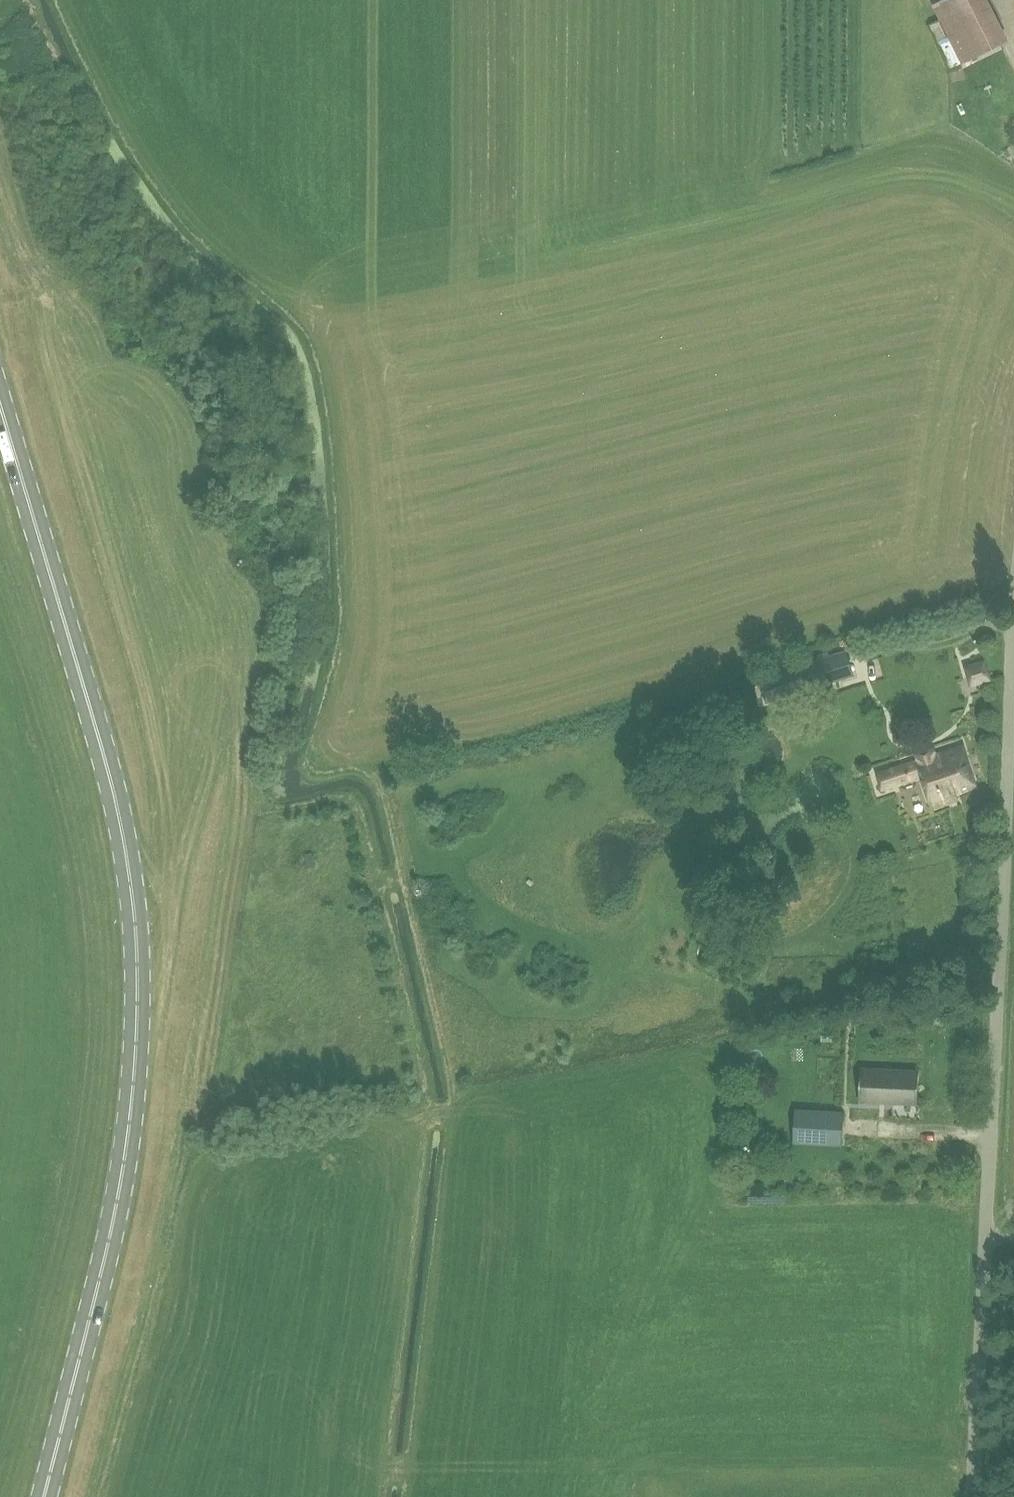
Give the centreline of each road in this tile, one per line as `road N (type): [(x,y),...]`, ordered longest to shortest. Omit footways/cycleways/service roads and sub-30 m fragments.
road 1 (primary): [(41,1496),(141,1054),(134,903),(0,400)]
road 2 (unclassified): [(972,1496),(1013,574)]

